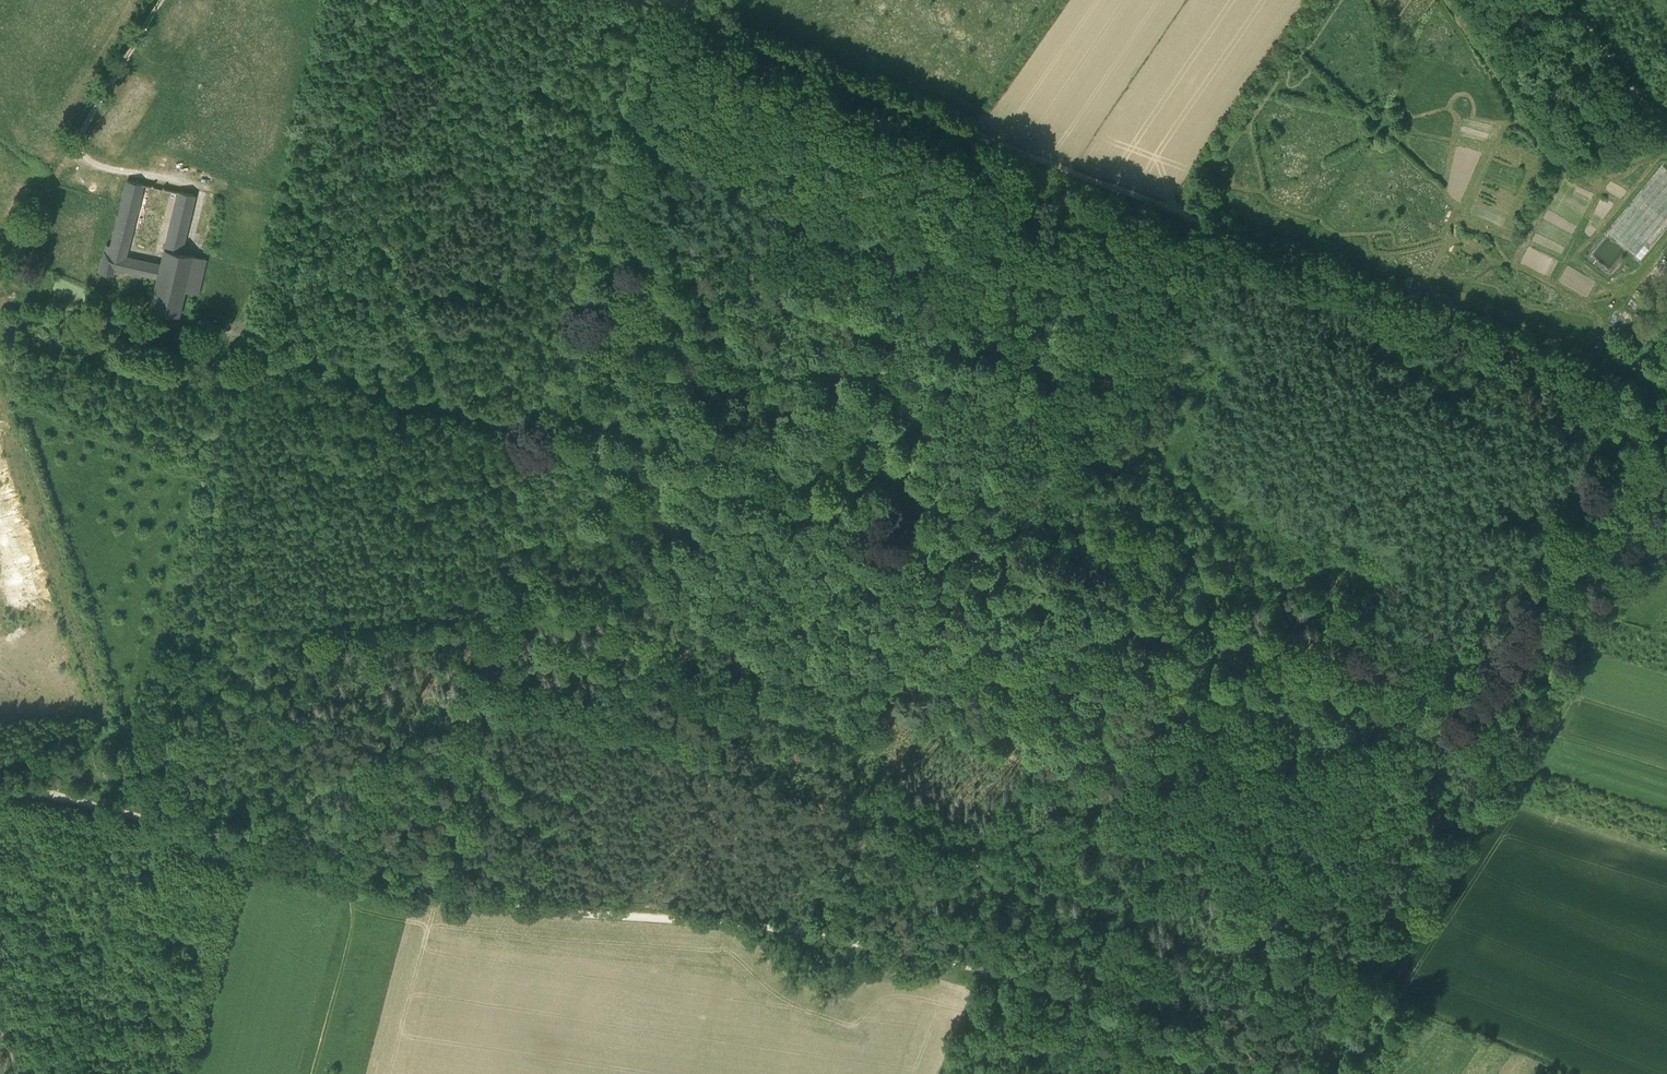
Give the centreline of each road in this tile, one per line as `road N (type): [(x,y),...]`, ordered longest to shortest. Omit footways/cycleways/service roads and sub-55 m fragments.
road 1 (track): [(659,0),(1611,396),(1666,426)]
road 2 (track): [(0,789),(550,908),(775,928),(990,967)]
road 3 (track): [(159,0),(0,263)]
road 4 (track): [(1210,1073),(1051,988),(990,967)]
road 5 (track): [(1666,129),(1568,0)]

